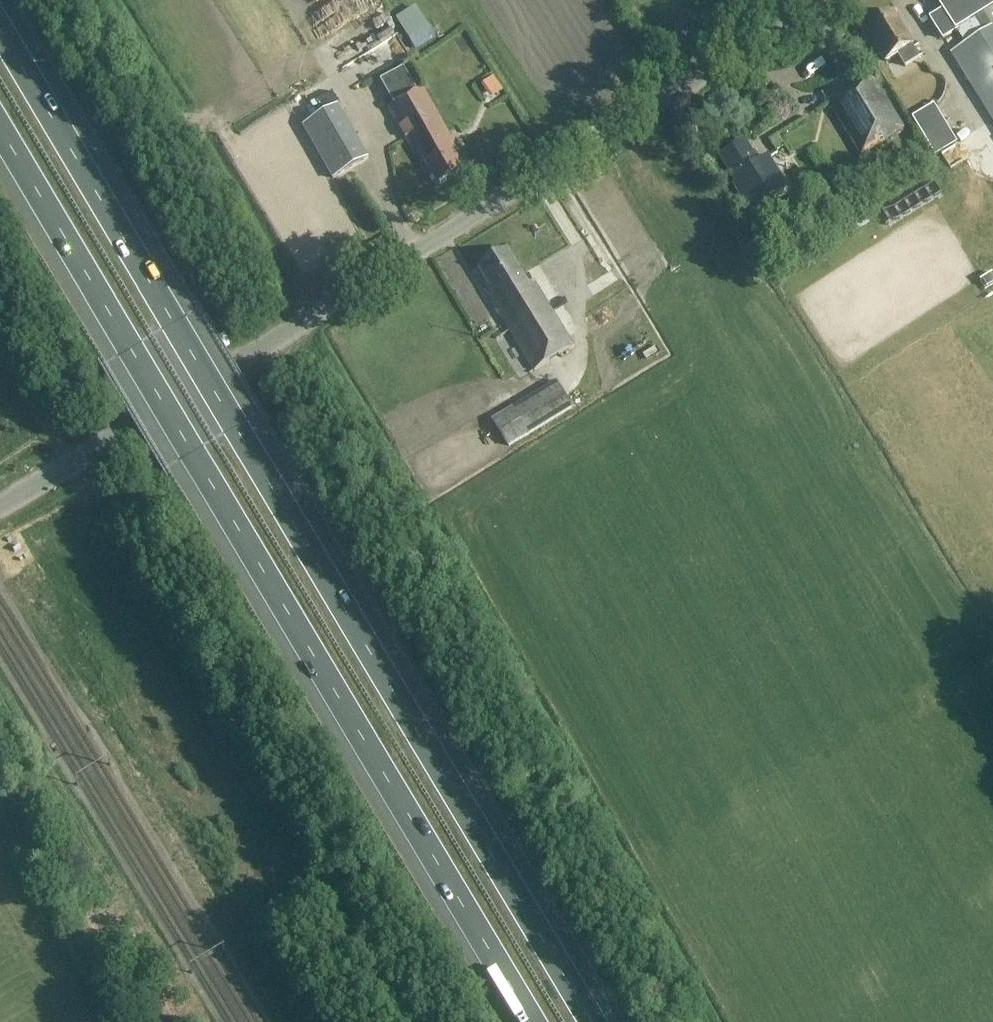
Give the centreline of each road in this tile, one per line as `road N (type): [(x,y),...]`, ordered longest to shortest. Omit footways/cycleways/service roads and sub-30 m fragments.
road 1 (motorway): [(591,1021),(0,37)]
road 2 (motorway): [(0,133),(532,1021)]
road 3 (tertiary): [(0,506),(826,0)]
road 4 (track): [(707,1021),(300,324)]
road 5 (track): [(410,1021),(0,347)]
road 6 (track): [(103,0),(300,324)]

